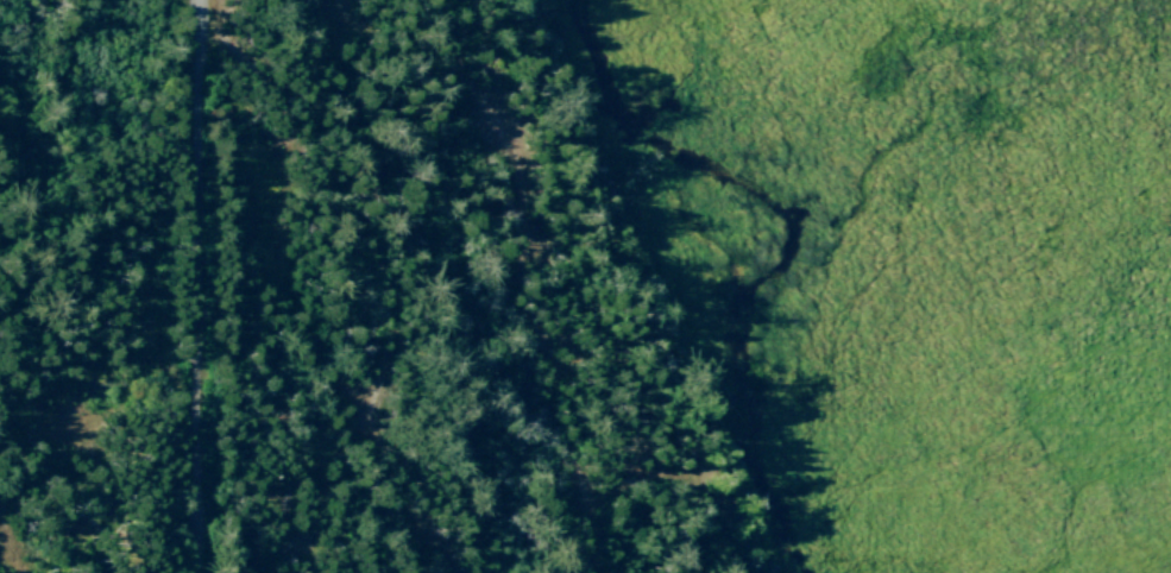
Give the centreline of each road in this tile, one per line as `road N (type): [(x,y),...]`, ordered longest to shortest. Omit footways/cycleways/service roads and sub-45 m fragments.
road 1 (residential): [(205,572),(203,0)]

